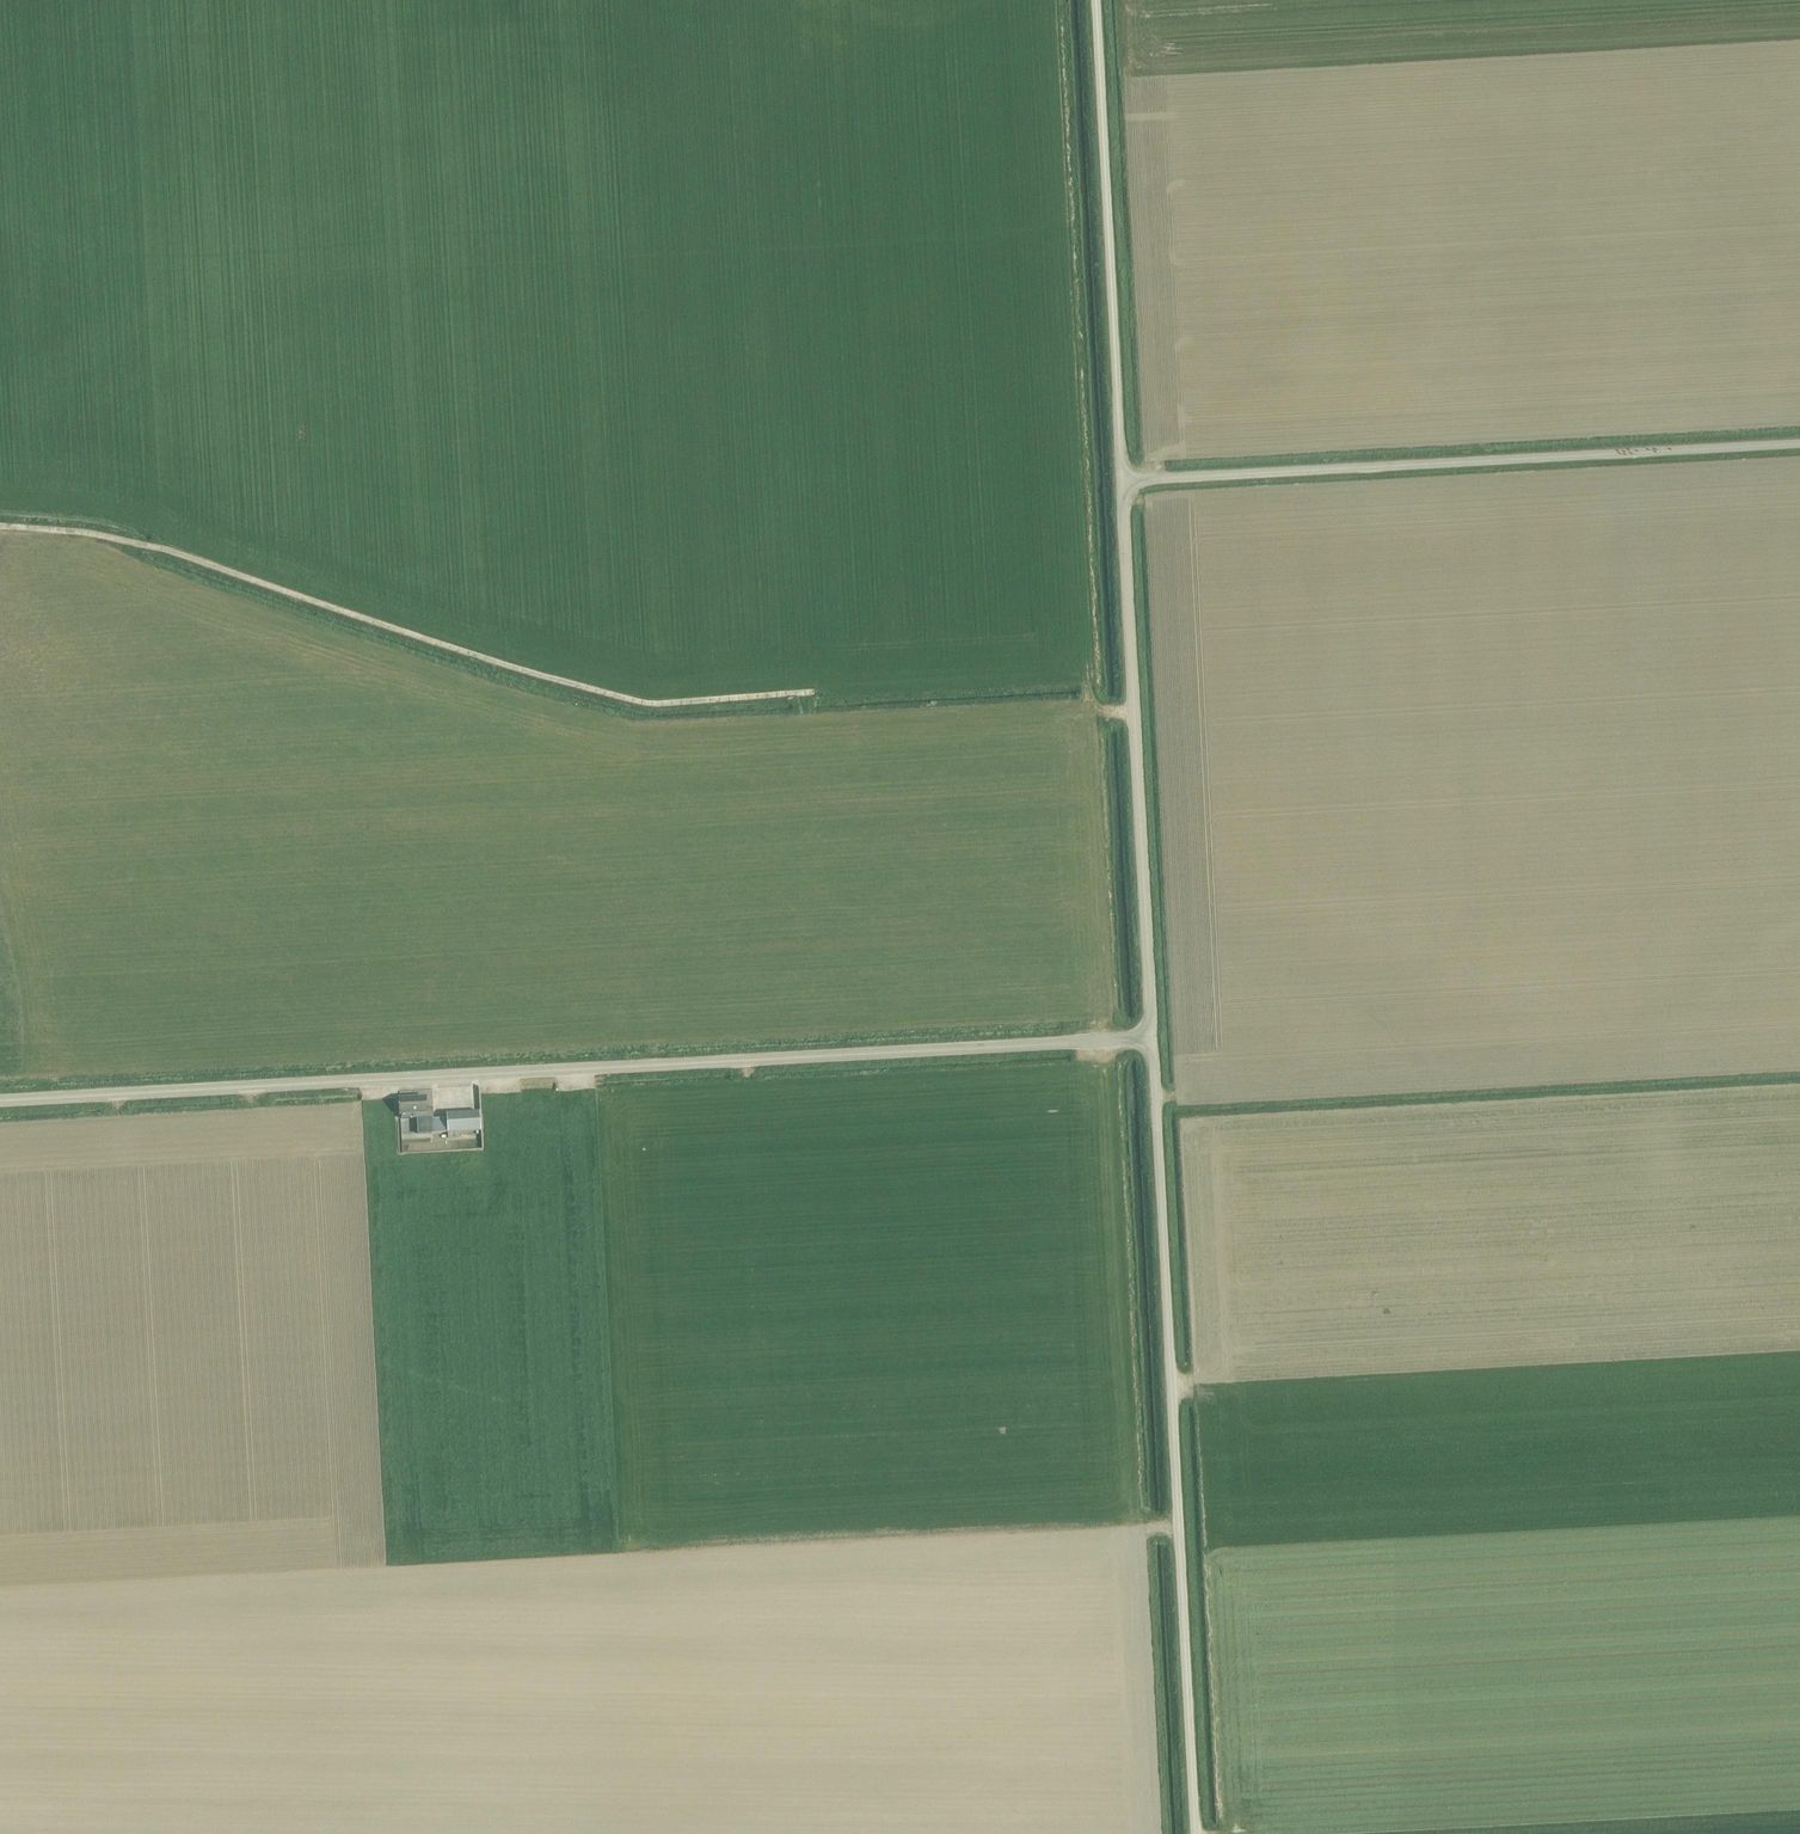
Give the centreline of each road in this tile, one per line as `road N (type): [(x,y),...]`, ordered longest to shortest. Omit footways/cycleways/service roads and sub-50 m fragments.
road 1 (unclassified): [(0,1102),(1153,1038)]
road 2 (unclassified): [(1199,1833),(1153,1038)]
road 3 (unclassified): [(1125,480),(1799,441)]
road 4 (unclassified): [(1153,1038),(1125,480)]
road 5 (unclassified): [(1125,480),(1097,0)]

